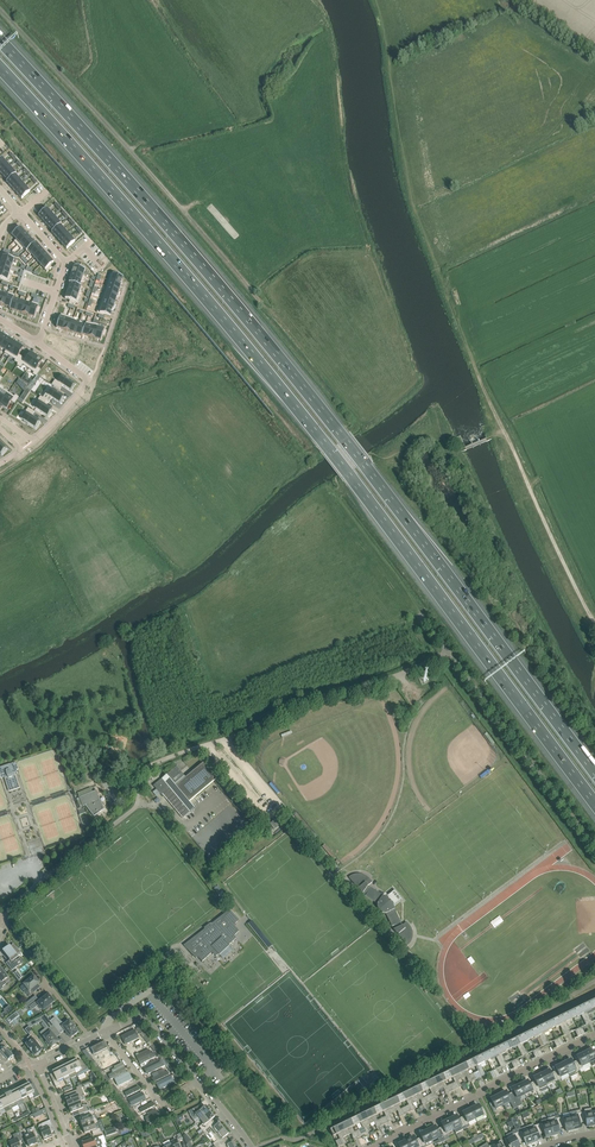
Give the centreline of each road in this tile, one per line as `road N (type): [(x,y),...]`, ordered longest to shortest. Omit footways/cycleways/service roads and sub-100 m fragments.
road 1 (motorway): [(0,66),(245,343),(594,801)]
road 2 (motorway): [(594,771),(258,332),(0,40)]
road 3 (unclassified): [(266,304),(0,12)]
road 4 (track): [(594,622),(475,366)]
road 5 (residential): [(594,1035),(373,1146)]
road 6 (residential): [(39,344),(88,379),(32,440),(0,420)]
road 7 (residential): [(251,1146),(143,1017)]
road 8 (residential): [(39,344),(65,261),(20,211)]

